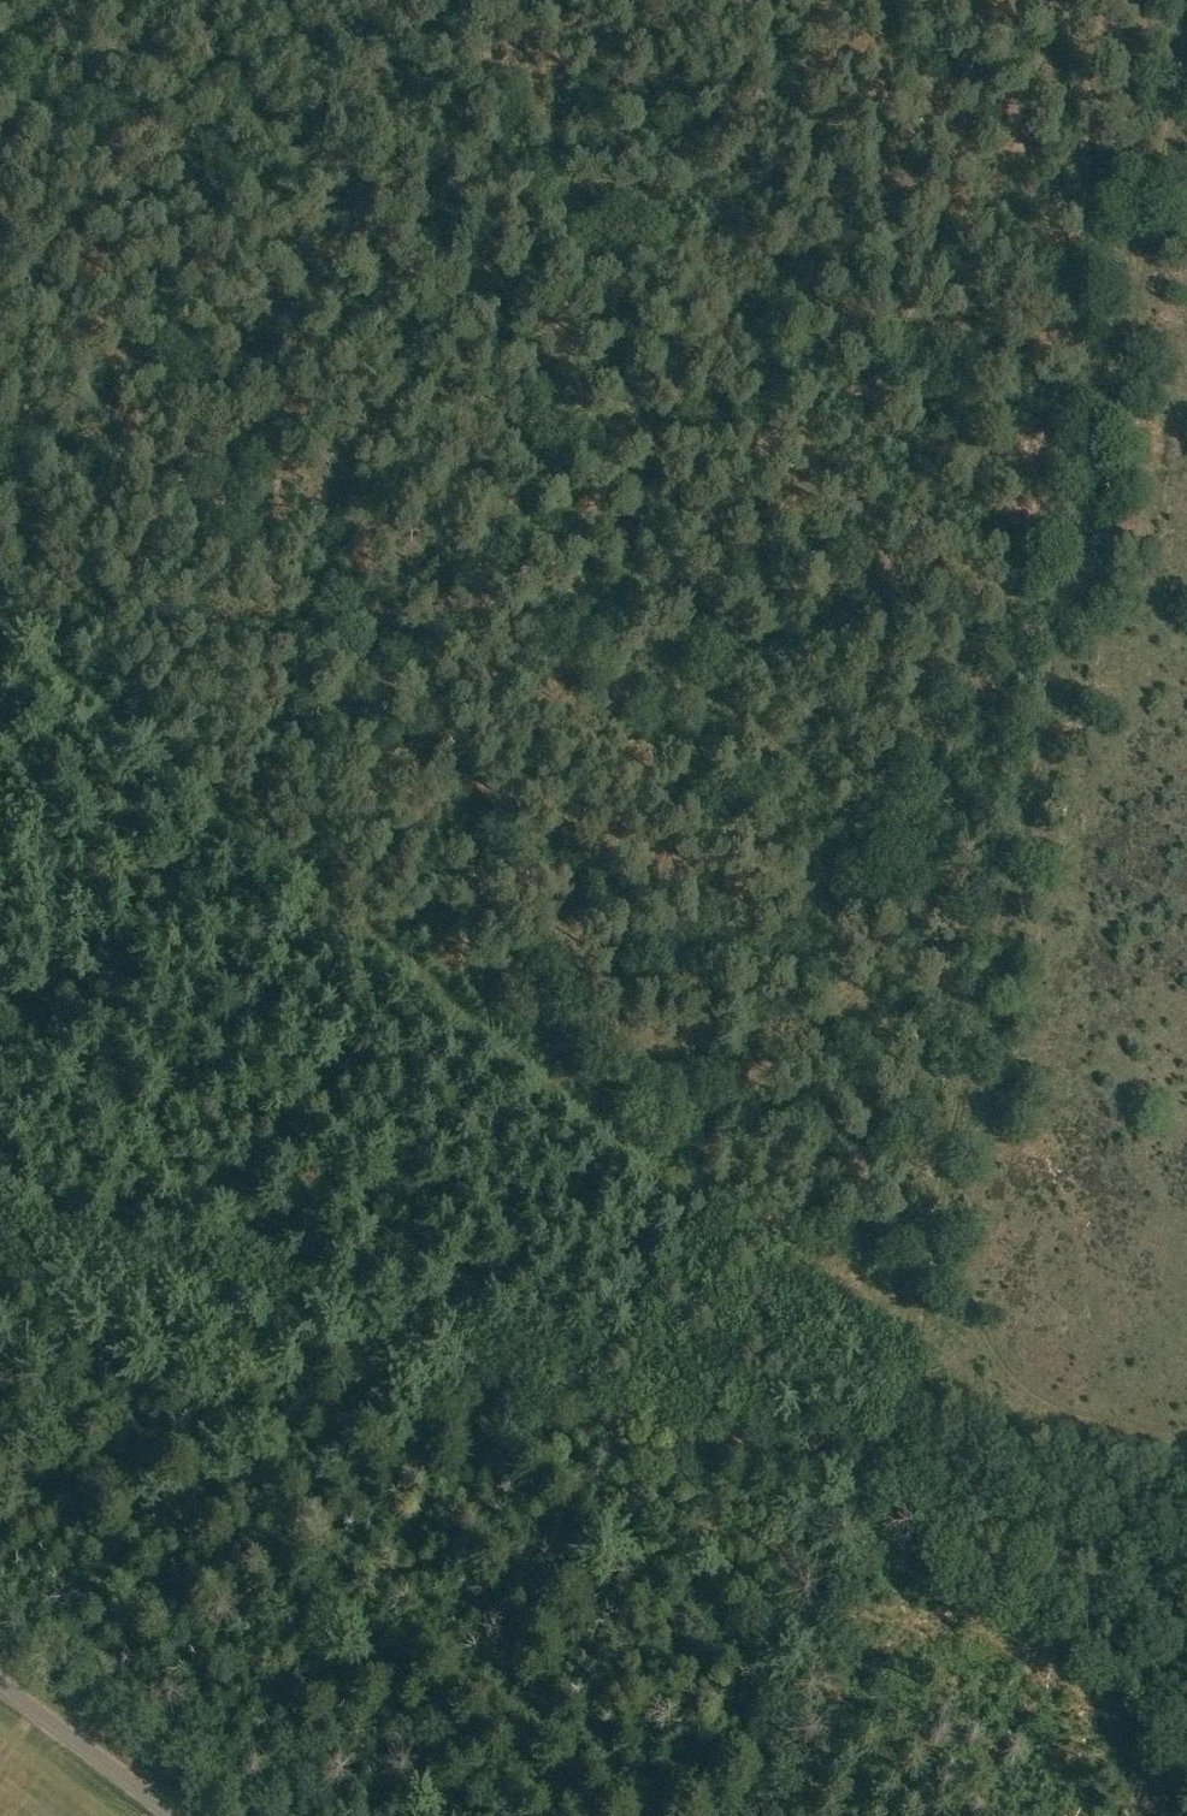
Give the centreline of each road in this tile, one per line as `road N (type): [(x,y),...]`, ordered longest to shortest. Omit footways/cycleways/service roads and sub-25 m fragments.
road 1 (unclassified): [(174,1815),(0,1685)]

